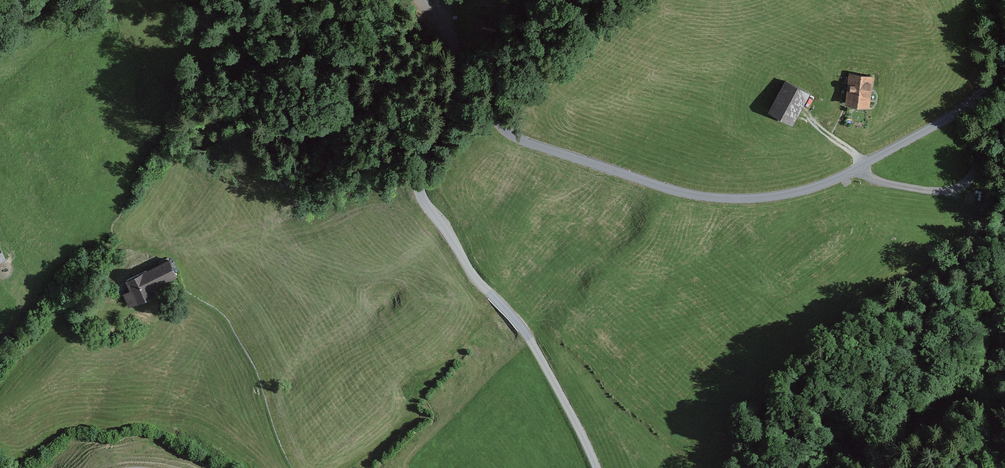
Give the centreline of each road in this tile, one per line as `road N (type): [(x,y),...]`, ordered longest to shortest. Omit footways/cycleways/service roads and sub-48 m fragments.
road 1 (unclassified): [(511,0),(493,98),(508,133),(669,190),(733,199),(791,194),(845,177),(984,95),(999,69),(1001,0)]
road 2 (unclassified): [(597,467),(529,339),(474,276),(421,195),(418,166),(460,81),(434,0)]
road 3 (track): [(179,295),(219,311),(249,350),(292,467)]

